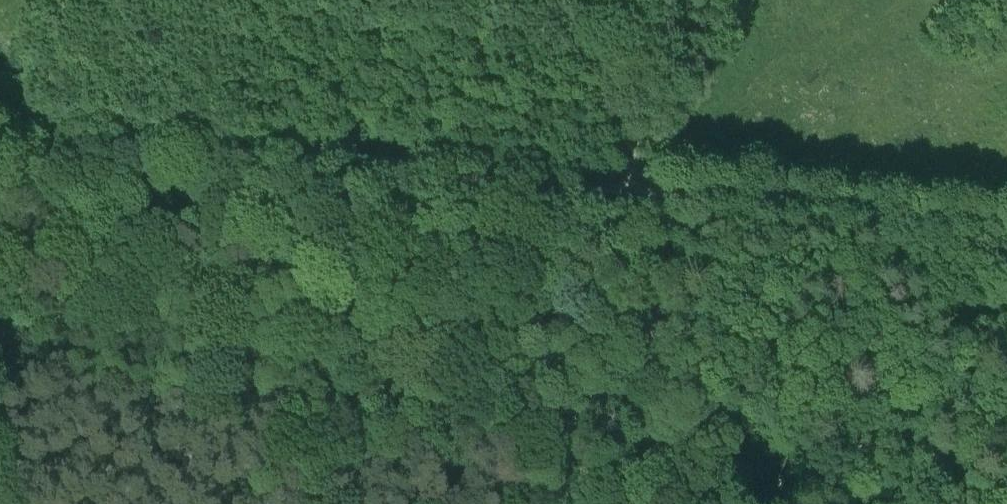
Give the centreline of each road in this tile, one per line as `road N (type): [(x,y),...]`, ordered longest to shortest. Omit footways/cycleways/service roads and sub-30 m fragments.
road 1 (unclassified): [(0,114),(1006,238)]
road 2 (track): [(648,191),(698,419),(691,463),(672,503)]
road 3 (track): [(77,125),(0,371)]
road 4 (track): [(648,191),(595,0)]

